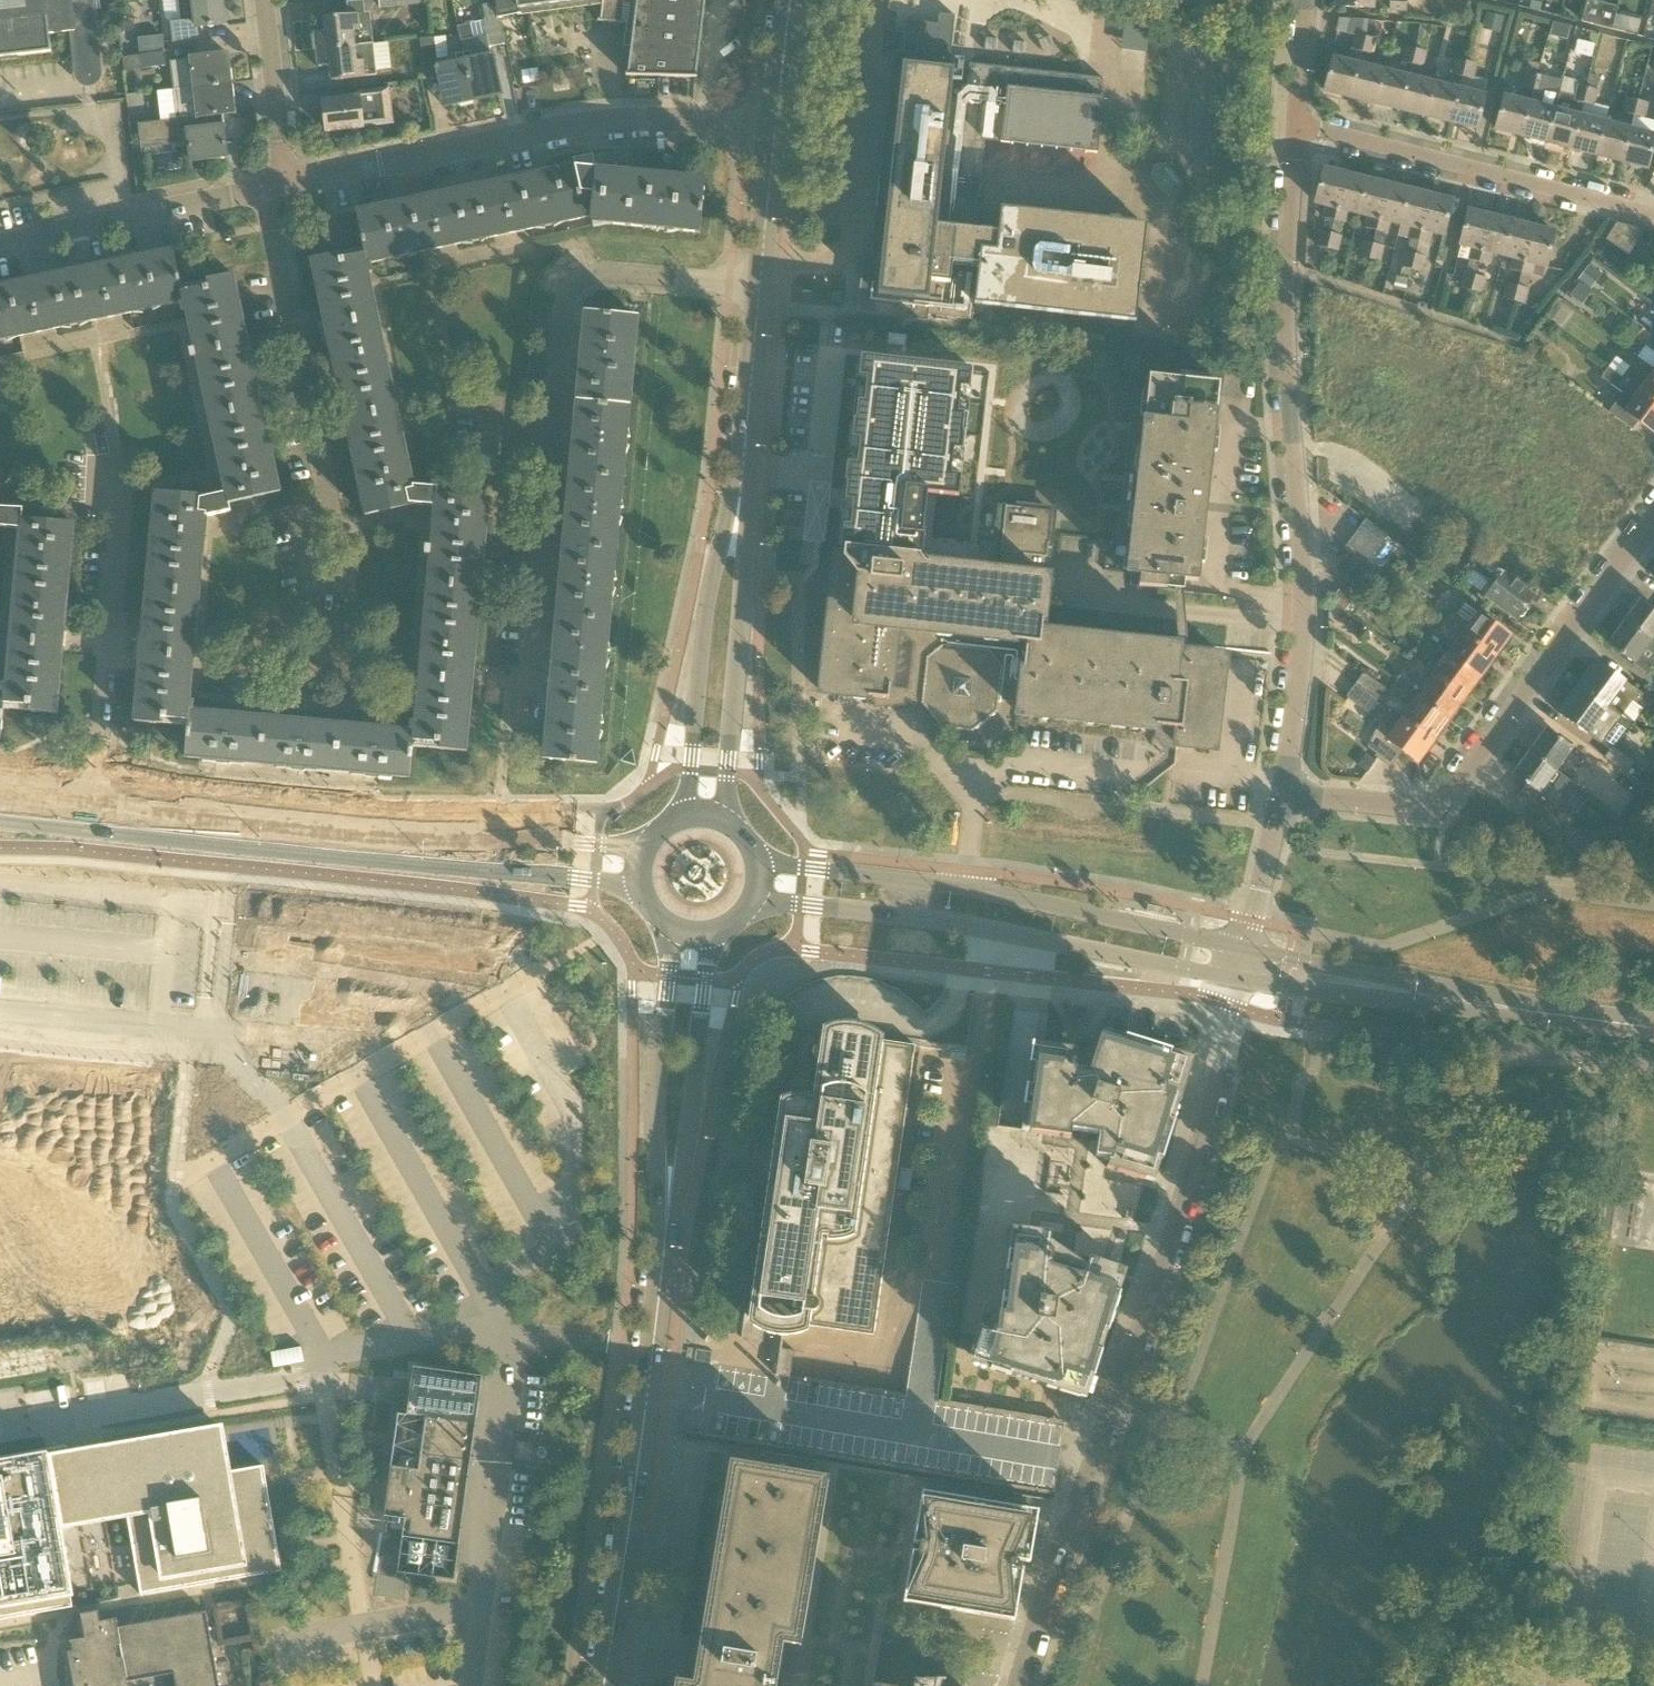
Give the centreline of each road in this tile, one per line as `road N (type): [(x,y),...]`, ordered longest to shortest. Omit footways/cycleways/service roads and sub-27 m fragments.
road 1 (residential): [(1023,1685),(1235,1004)]
road 2 (residential): [(1286,793),(1306,612),(1287,364),(1297,124)]
road 3 (residential): [(509,738),(549,337),(561,302),(590,274),(760,289)]
road 4 (tertiary): [(0,820),(566,877),(642,895)]
road 5 (tertiary): [(651,836),(609,845),(432,842),(92,803)]
road 6 (residential): [(1286,793),(1440,810),(1653,519)]
road 7 (tertiary): [(749,909),(800,904),(953,921),(1243,980)]
road 8 (tertiary): [(1249,950),(968,886),(758,857)]
road 9 (residential): [(286,186),(603,122),(661,116),(776,129)]
road 10 (tertiary): [(605,1685),(664,1234)]
road 11 (residential): [(1297,124),(1653,217)]
road 12 (residential): [(92,803),(117,545),(109,477)]
road 13 (residential): [(331,505),(263,195)]
road 14 (tertiary): [(660,920),(668,956),(657,1089),(664,1234)]
road 15 (tertiary): [(737,507),(709,606),(679,816)]
road 16 (tertiary): [(729,820),(737,507)]
road 17 (tertiary): [(664,1234),(706,980),(725,929)]
road 18 (tertiary): [(1243,980),(1534,1011)]
road 19 (tertiary): [(1534,1011),(1249,950)]
road 20 (residential): [(0,250),(263,195)]
road 21 (tertiary): [(737,507),(760,289)]
road 22 (residential): [(286,186),(266,0)]
road 23 (tertiary): [(760,289),(776,129)]
road 24 (tertiary): [(776,129),(791,0)]
road 25 (residential): [(1255,919),(1286,793)]
road 26 (residential): [(1297,124),(1305,0)]
road 27 (tertiary): [(1653,1028),(1534,1011)]

